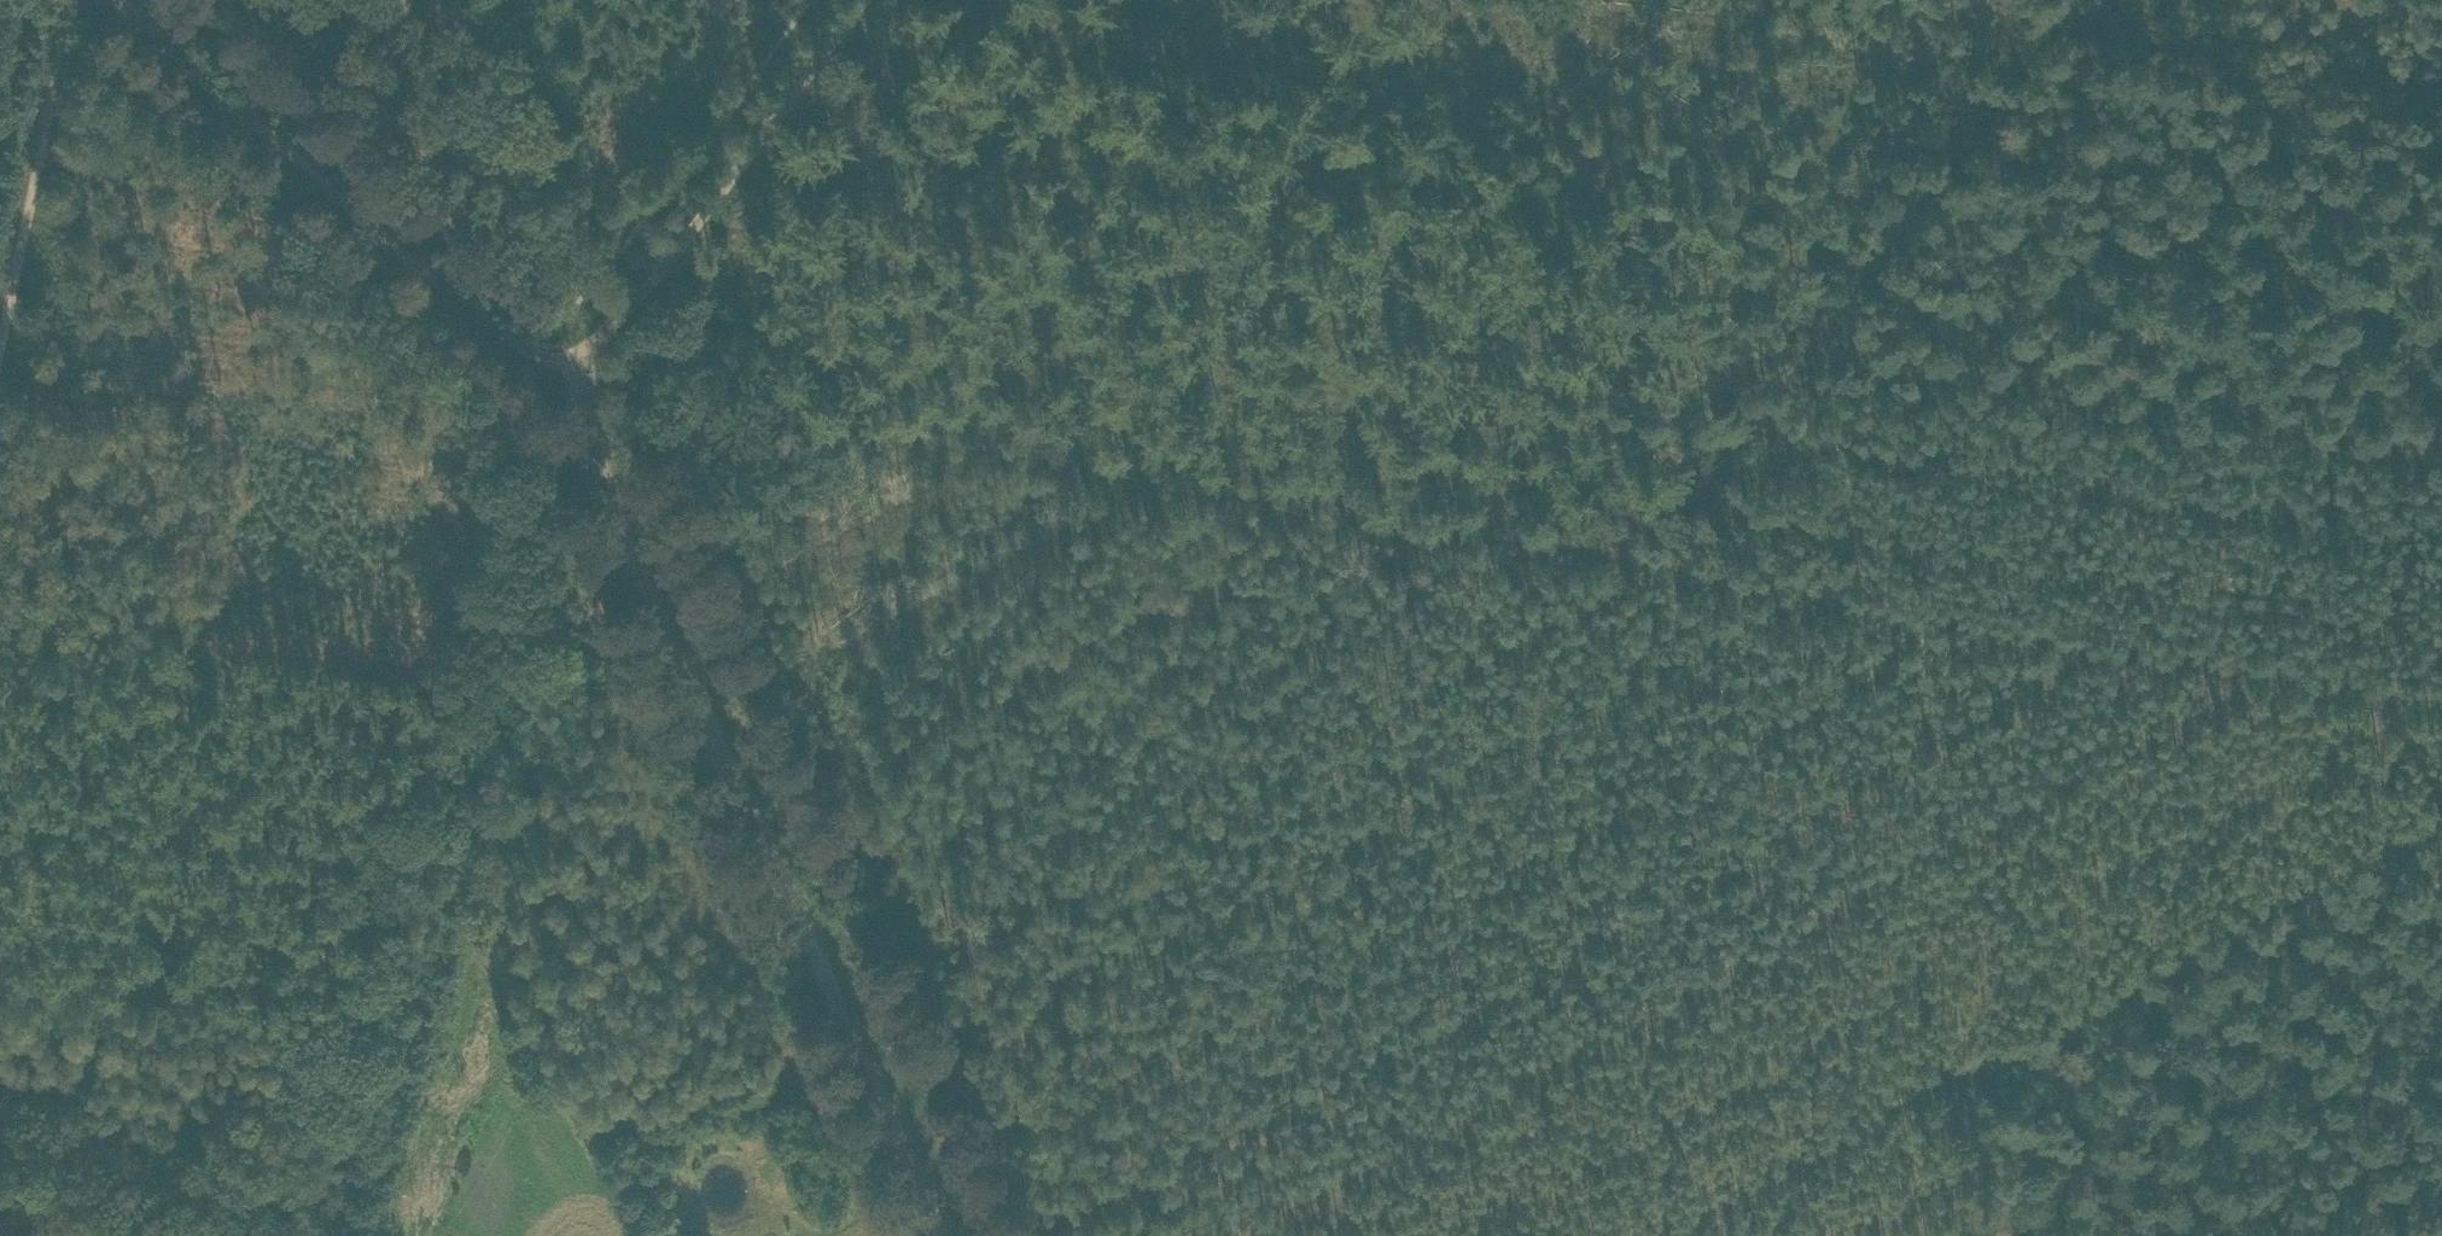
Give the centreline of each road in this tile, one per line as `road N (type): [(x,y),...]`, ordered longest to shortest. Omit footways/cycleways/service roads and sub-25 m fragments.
road 1 (track): [(578,372),(684,405),(1044,1235)]
road 2 (track): [(578,372),(583,413),(727,774),(938,1235)]
road 3 (track): [(578,372),(701,340),(780,281),(941,182),(1038,74),(1132,0)]
road 4 (track): [(115,0),(539,364),(578,372)]
road 5 (track): [(578,372),(866,0)]
road 6 (track): [(0,332),(65,20),(76,0)]
road 7 (track): [(2441,1124),(2352,1235)]

